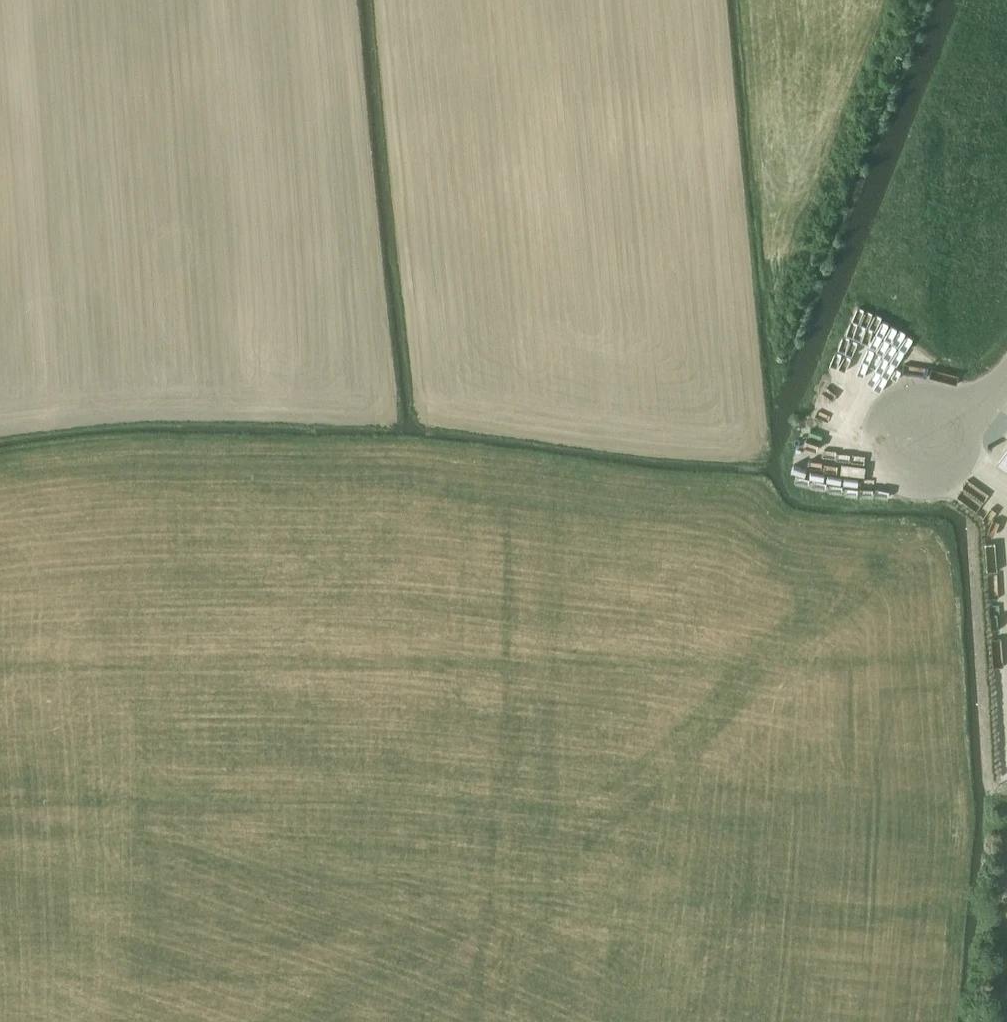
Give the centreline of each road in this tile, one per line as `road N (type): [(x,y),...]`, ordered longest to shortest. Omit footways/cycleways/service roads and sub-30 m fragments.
road 1 (unclassified): [(1006,380),(974,425),(923,440),(1006,504)]

